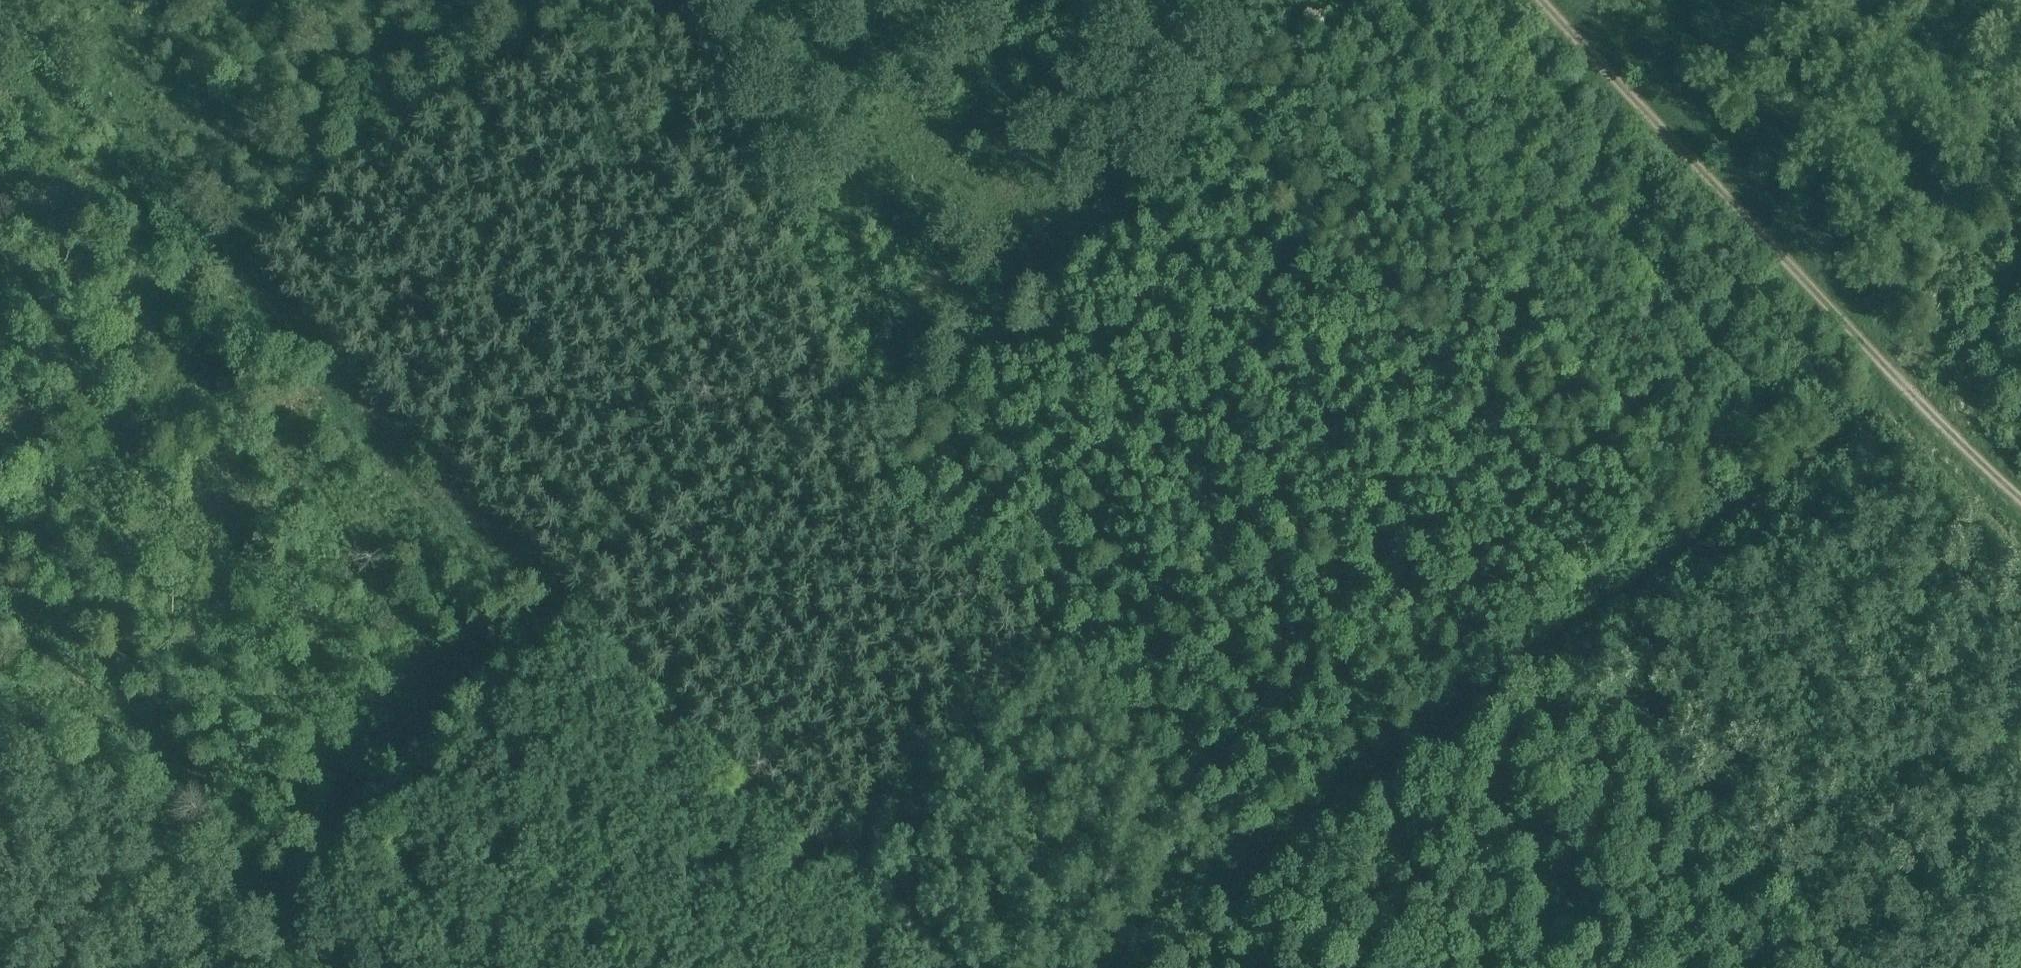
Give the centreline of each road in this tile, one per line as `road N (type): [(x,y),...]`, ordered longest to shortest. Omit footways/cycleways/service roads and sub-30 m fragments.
road 1 (track): [(1906,400),(1286,834),(1129,967)]
road 2 (track): [(1542,0),(1906,400),(2020,507)]

